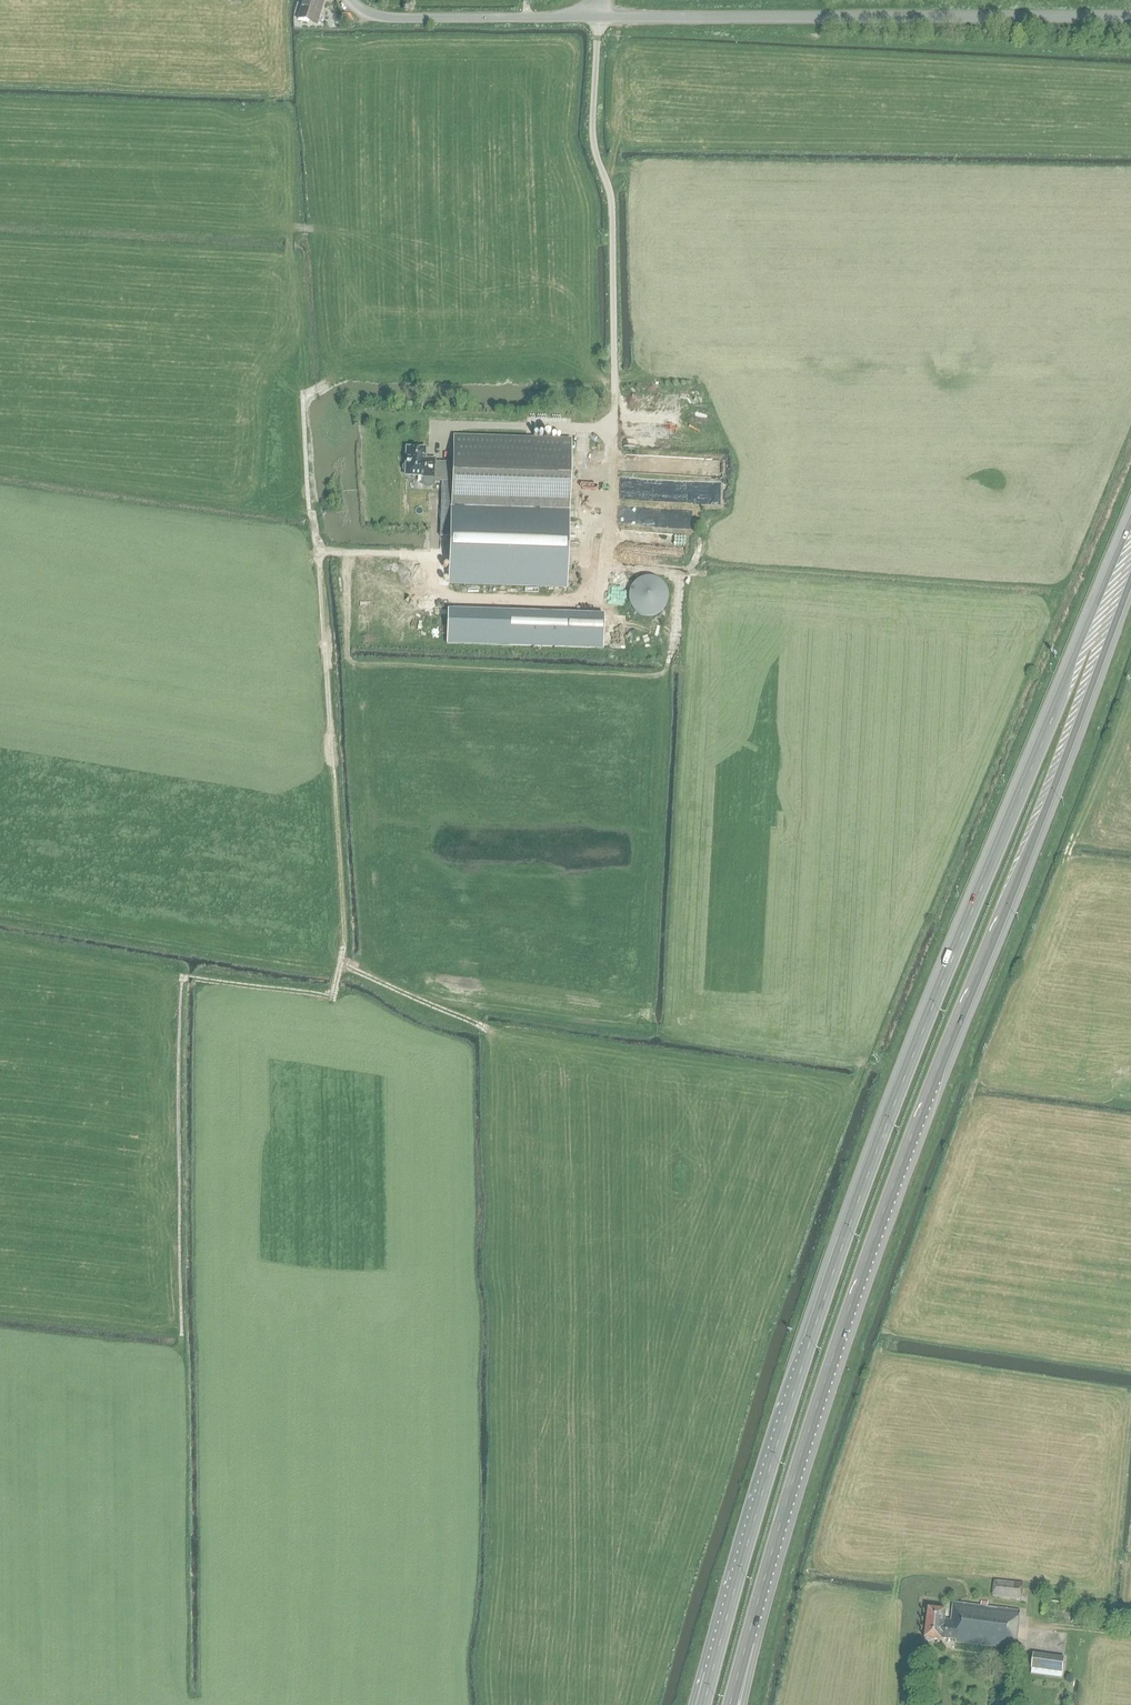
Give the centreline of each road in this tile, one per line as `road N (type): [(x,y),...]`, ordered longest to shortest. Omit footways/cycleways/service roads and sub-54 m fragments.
road 1 (trunk): [(1130,524),(863,1180),(711,1674)]
road 2 (trunk): [(746,1641),(853,1298),(1130,573)]
road 3 (unclassified): [(1130,20),(384,17),(351,0)]

